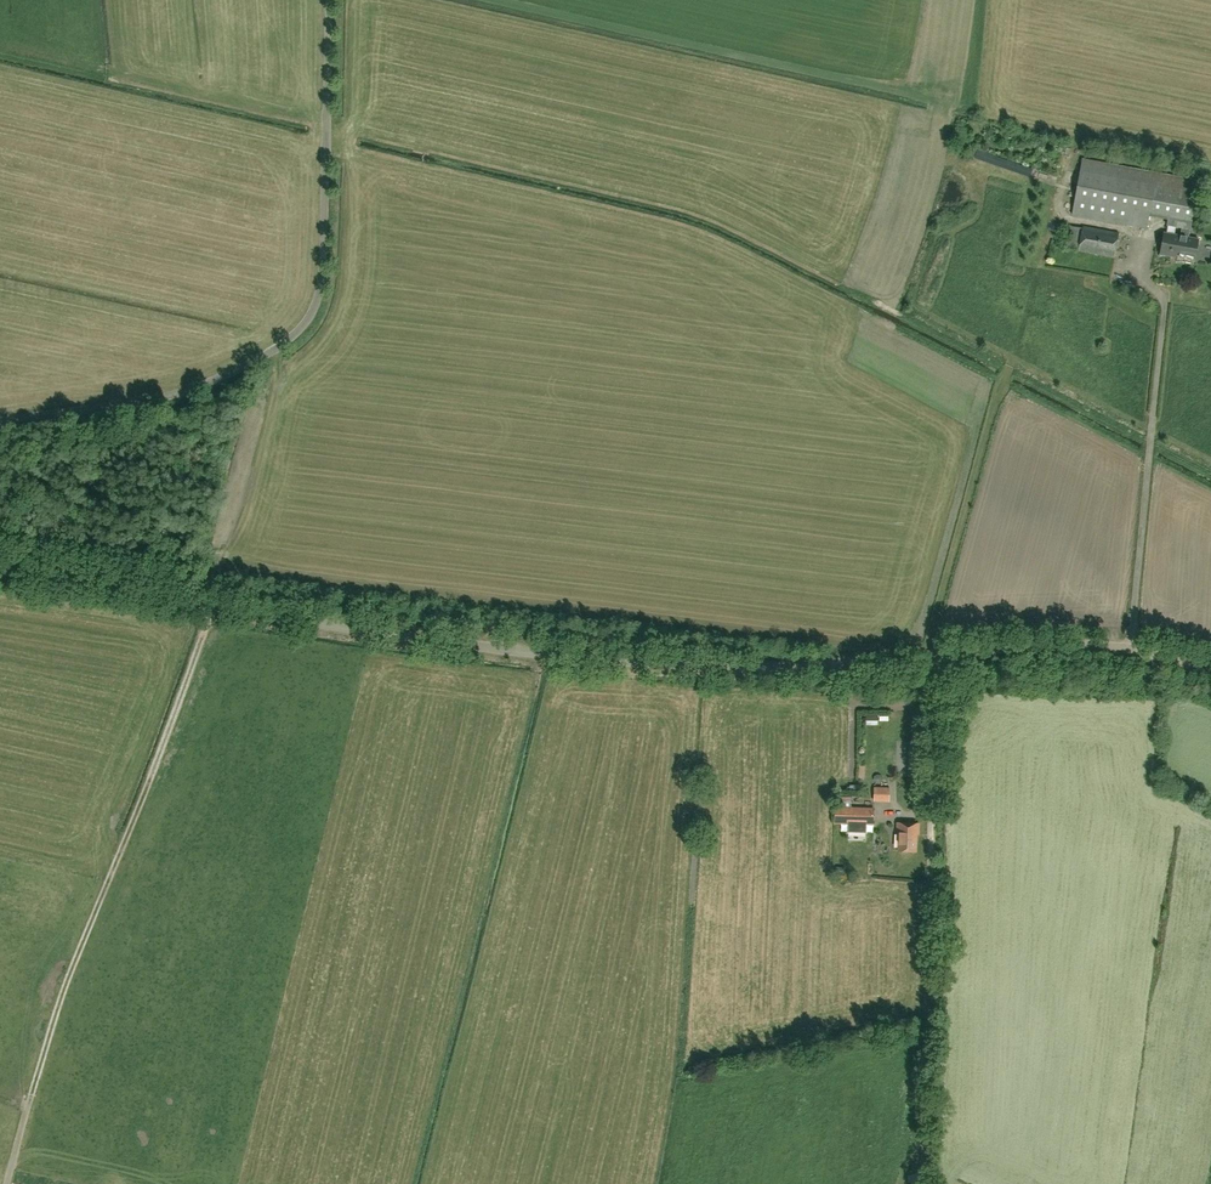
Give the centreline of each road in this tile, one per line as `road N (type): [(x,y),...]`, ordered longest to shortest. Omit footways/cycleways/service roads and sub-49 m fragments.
road 1 (unclassified): [(1210,666),(1131,649),(1045,645),(701,666),(554,654),(0,570)]

